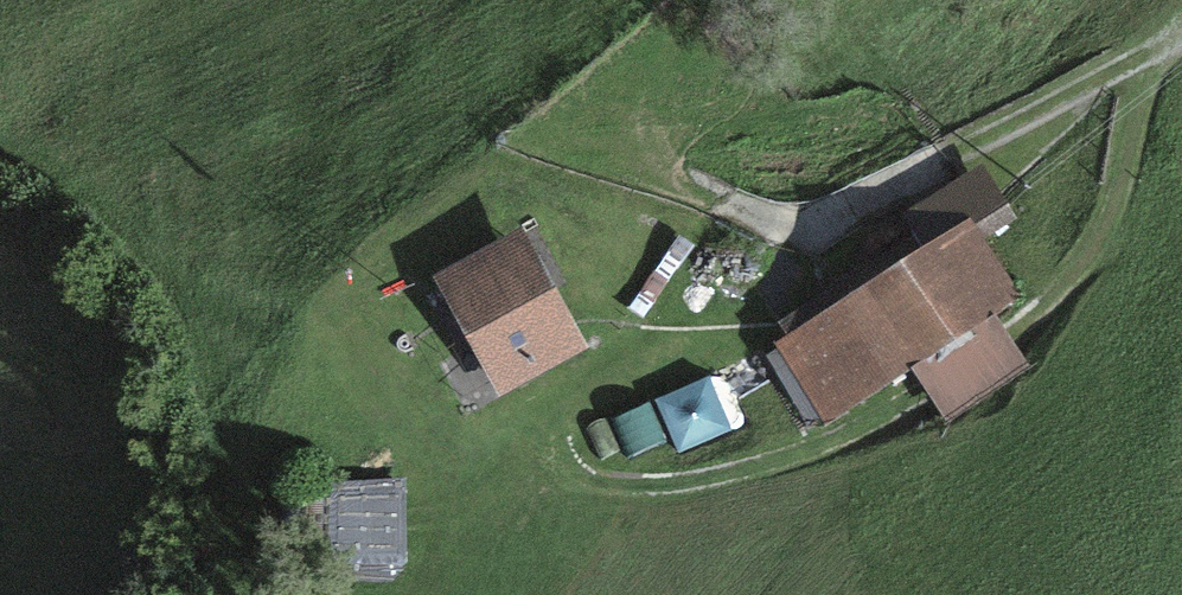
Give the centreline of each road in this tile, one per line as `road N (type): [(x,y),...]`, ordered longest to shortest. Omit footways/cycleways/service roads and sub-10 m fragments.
road 1 (track): [(391,594),(440,524),(499,491),(774,451),(894,414),(1040,321),(1099,235),(1127,158),(1140,73),(1164,32),(1181,21)]
road 2 (trunk): [(762,0),(26,594)]

